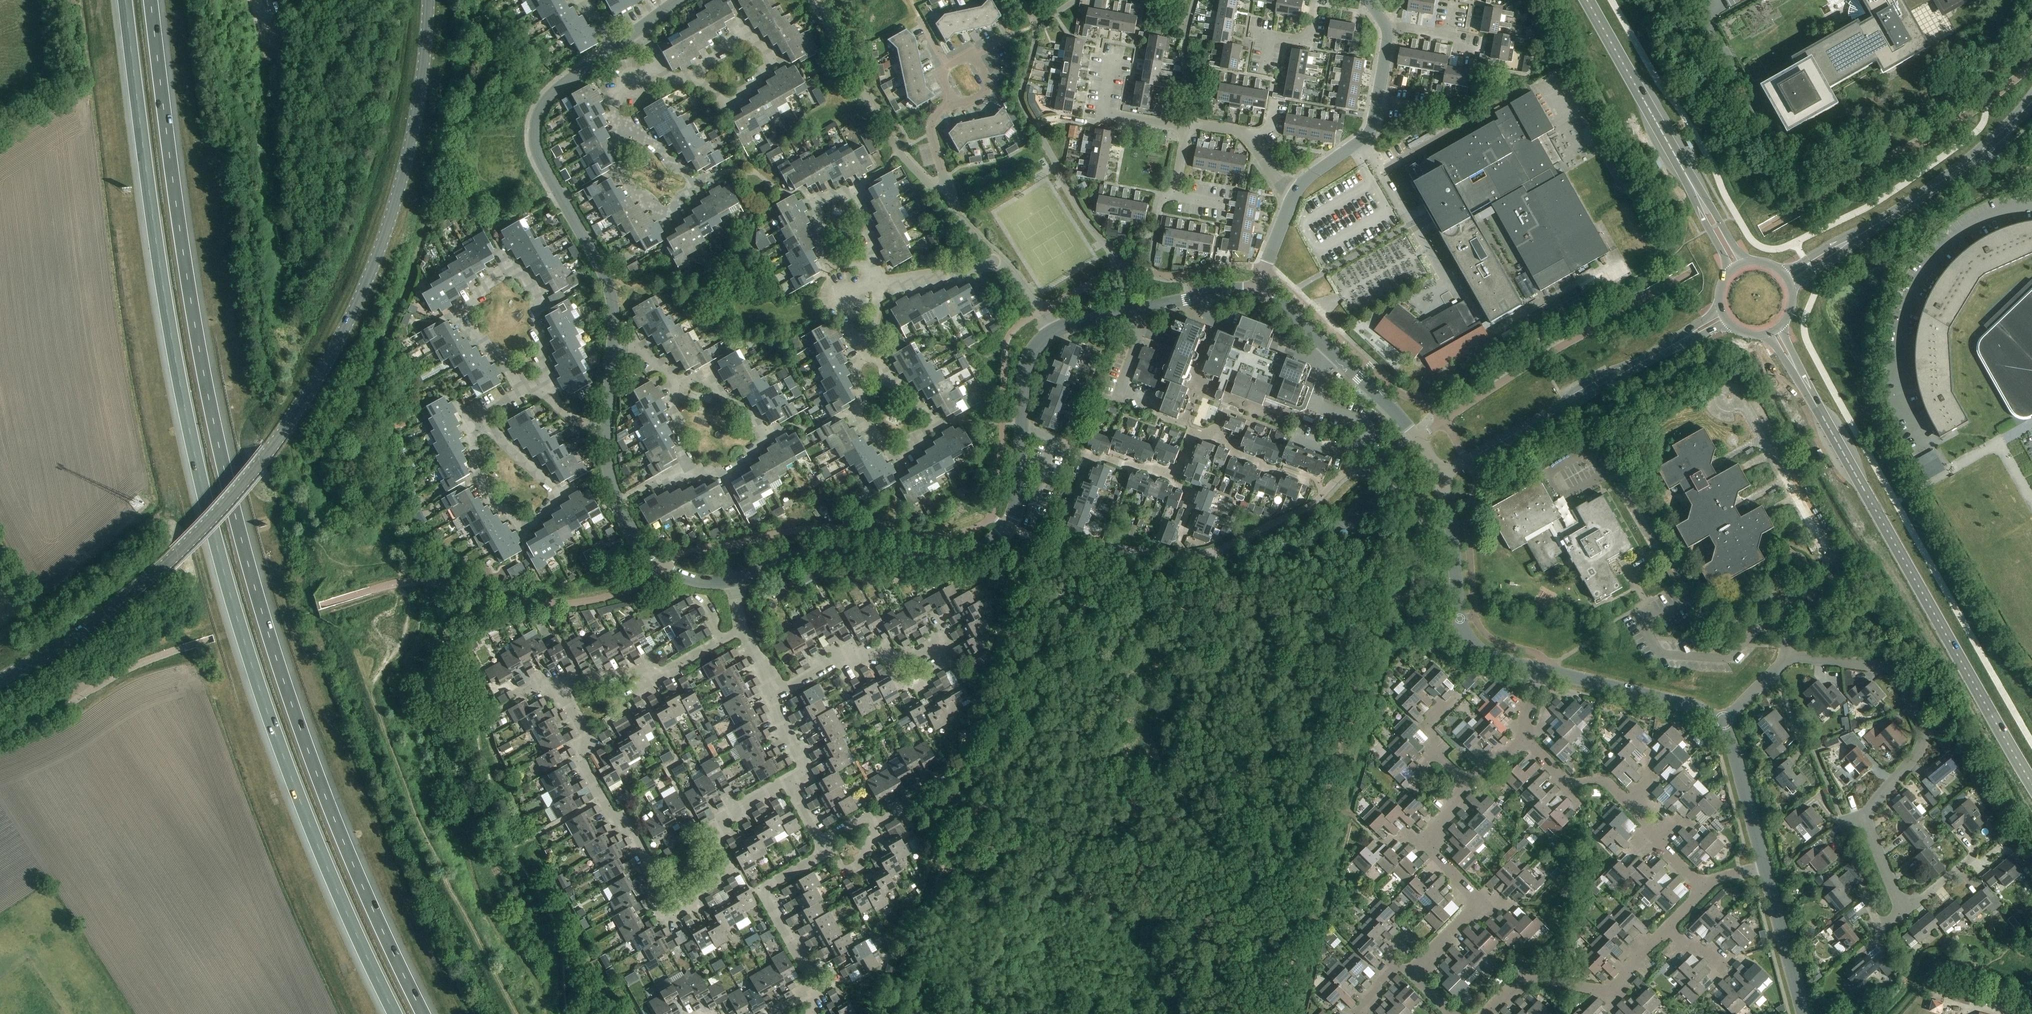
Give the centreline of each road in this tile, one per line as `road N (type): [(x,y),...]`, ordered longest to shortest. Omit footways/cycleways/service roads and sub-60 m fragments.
road 1 (motorway): [(424,1013),(327,801),(250,574),(184,257),(151,0)]
road 2 (motorway): [(126,0),(180,386),(227,584),(303,810),(395,1013)]
road 3 (tertiary): [(429,0),(421,87),(392,214),(356,309),(302,406),(244,484),(163,567),(0,680)]
road 4 (primary): [(2031,784),(1802,381)]
road 5 (residential): [(587,738),(580,760),(612,817),(628,827),(666,914),(720,876),(720,827),(790,781)]
road 6 (tertiary): [(1022,427),(1014,515),(980,553),(947,563),(819,553),(731,583)]
road 7 (tertiary): [(612,346),(610,291),(541,163),(534,135),(547,101),(617,46)]
road 8 (residential): [(524,391),(458,317),(509,269),(540,297),(547,385)]
road 9 (residential): [(1790,660),(1886,668),(1901,678),(1922,742),(1864,817)]
road 10 (tertiary): [(1667,349),(1438,477)]
road 11 (residential): [(869,350),(935,429),(899,457),(867,433),(858,365)]
road 12 (tertiary): [(1438,477),(1468,636),(1486,655),(1541,671)]
road 13 (tertiary): [(731,583),(683,578),(649,554),(613,488),(607,427)]
road 14 (residential): [(1488,1013),(1524,978),(1608,992),(1667,929)]
road 15 (residential): [(874,274),(857,190),(814,202),(829,261),(854,265)]
road 16 (residential): [(694,82),(729,108),(772,62),(744,31),(696,77)]
road 17 (residential): [(688,468),(730,473),(765,438),(704,374),(676,382)]
road 18 (tertiary): [(1258,292),(1226,292),(1055,333)]
road 19 (tertiary): [(2031,101),(1972,159),(1874,226)]
road 20 (primary): [(1685,173),(1587,0)]
road 21 (tertiary): [(1541,671),(1700,709),(1721,723)]
road 22 (unclassified): [(827,853),(764,889),(816,990)]
road 23 (residential): [(483,418),(472,426),(488,495),(526,531),(559,495)]
road 24 (tertiary): [(1438,477),(1403,420),(1333,353)]
road 25 (residential): [(1467,782),(1424,840),(1479,904)]
road 26 (tertiary): [(1721,723),(1765,868)]
road 27 (tertiary): [(1765,868),(1803,1013)]
road 28 (residential): [(621,132),(624,178),(664,214),(696,184)]
road 29 (residential): [(1522,738),(1573,787),(1605,779),(1628,802)]
road 30 (residential): [(1187,128),(1103,112),(1111,62)]
road 31 (unclassified): [(1377,99),(1371,132),(1294,195)]
road 32 (residential): [(884,658),(936,647),(947,666),(901,690)]
road 33 (residential): [(1003,262),(880,284)]

